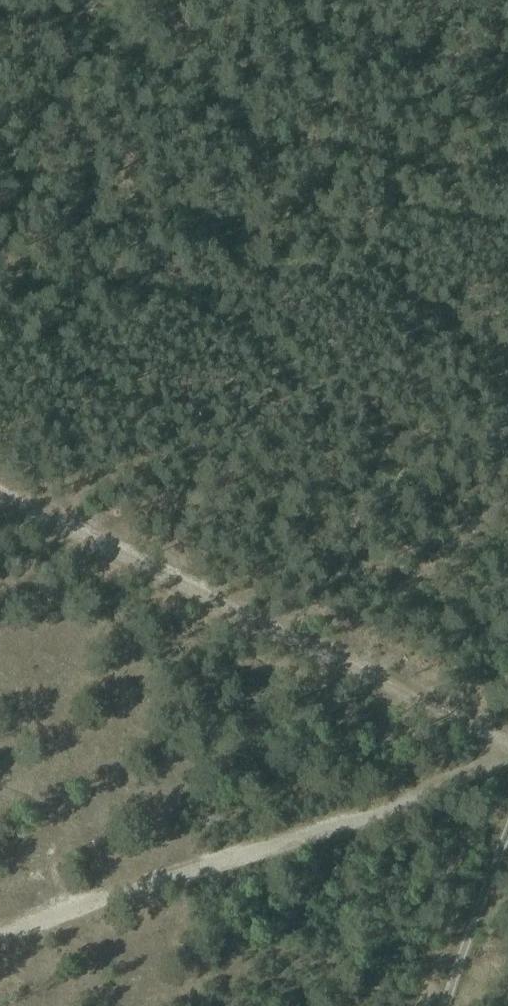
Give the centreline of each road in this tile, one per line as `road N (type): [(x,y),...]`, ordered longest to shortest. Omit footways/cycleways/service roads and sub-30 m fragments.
road 1 (track): [(507,741),(0,494)]
road 2 (track): [(0,925),(507,761)]
road 3 (track): [(441,1005),(507,817)]

